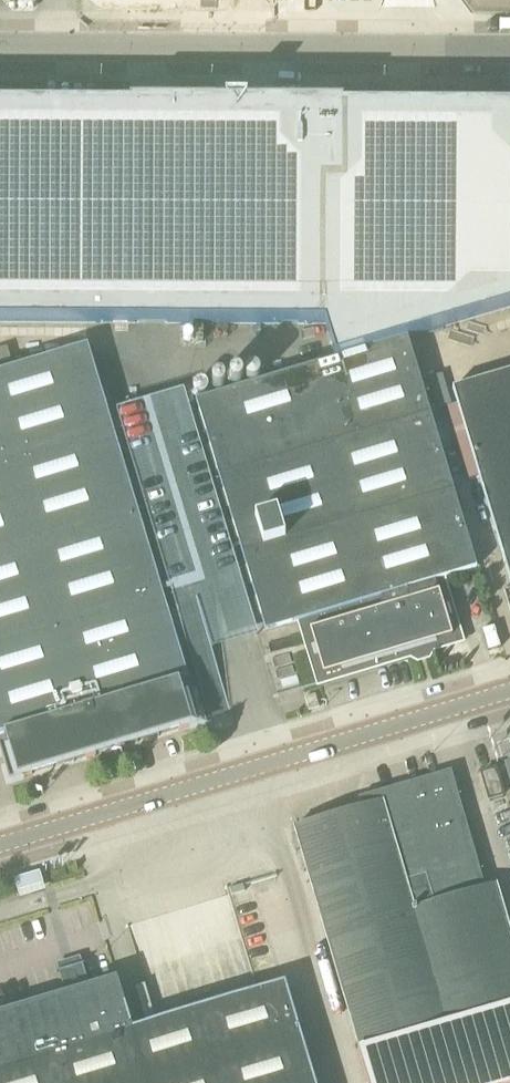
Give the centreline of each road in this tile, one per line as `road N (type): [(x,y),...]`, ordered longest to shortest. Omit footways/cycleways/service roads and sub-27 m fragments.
road 1 (tertiary): [(0,850),(509,694)]
road 2 (unclassified): [(0,44),(509,47)]

